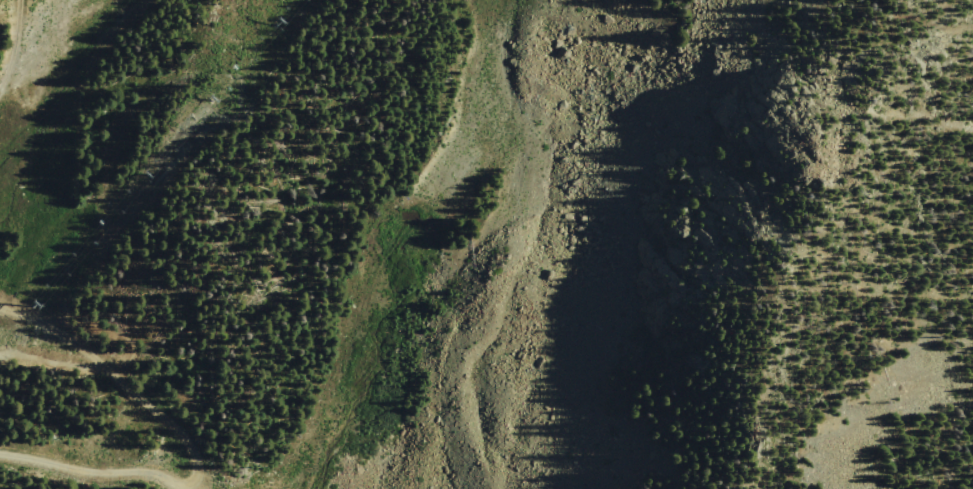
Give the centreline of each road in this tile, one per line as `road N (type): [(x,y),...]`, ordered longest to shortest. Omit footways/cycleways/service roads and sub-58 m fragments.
road 1 (track): [(0,455),(182,482),(195,472),(190,450),(160,414),(102,362),(0,302)]

